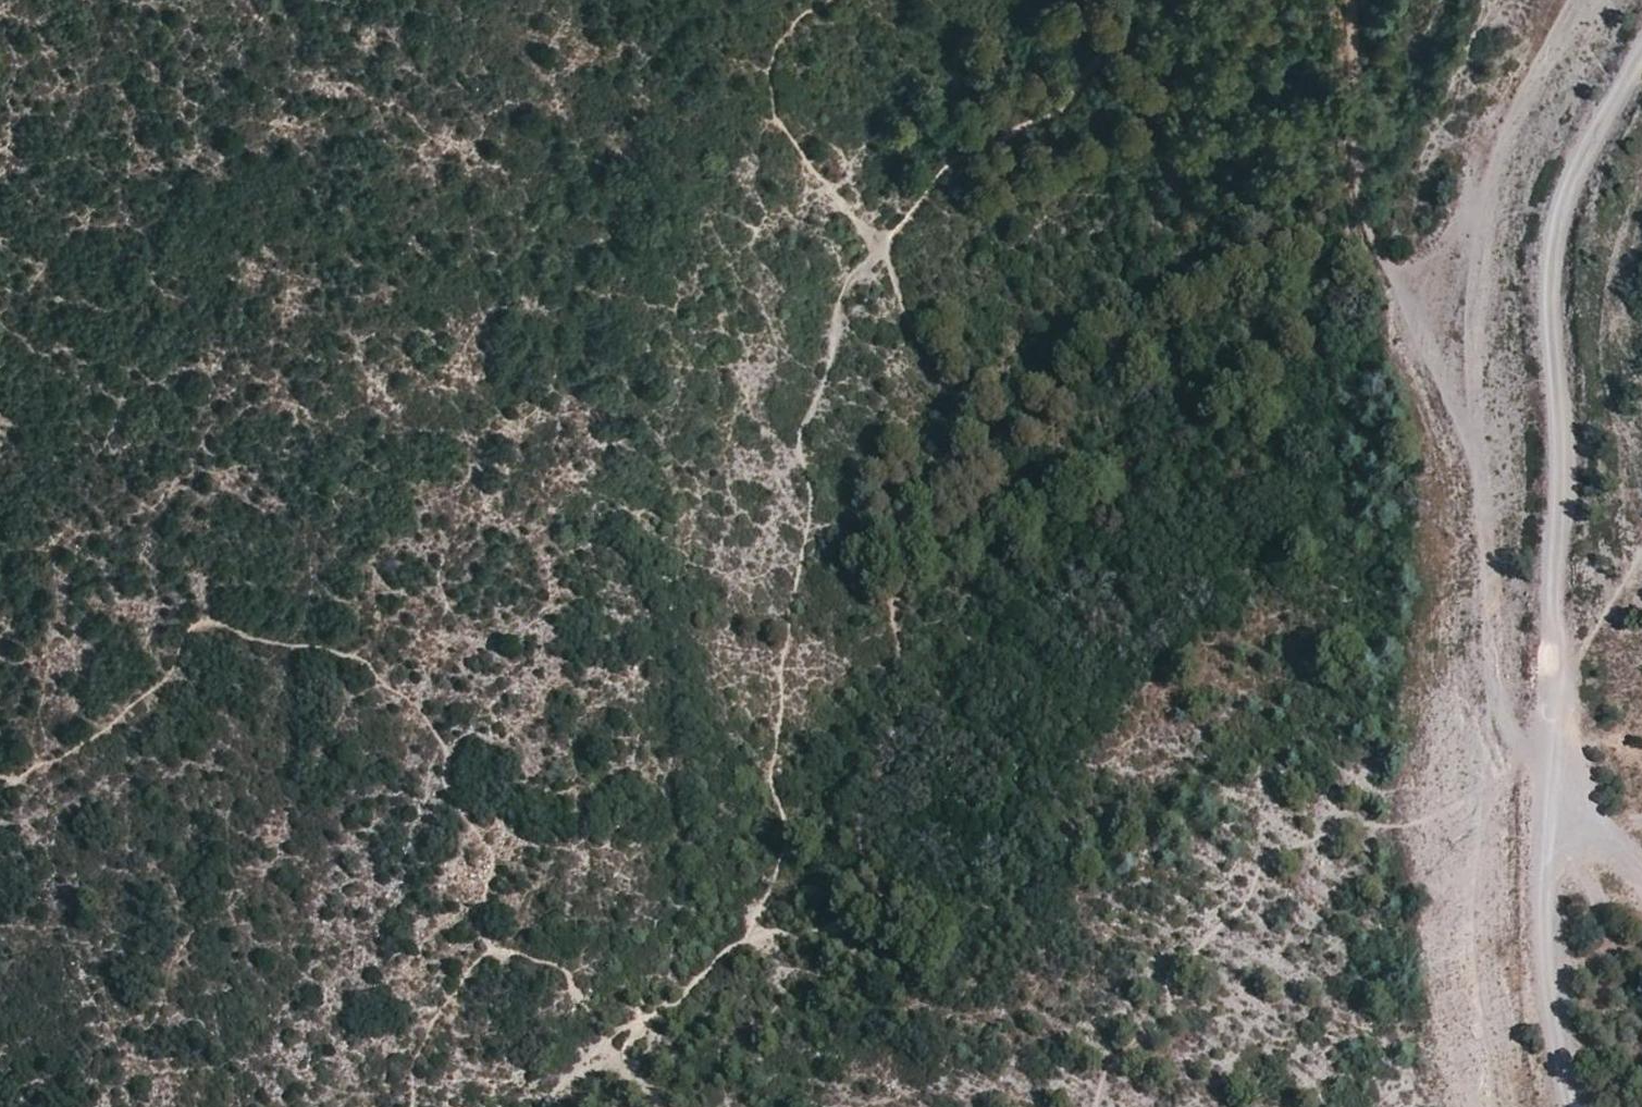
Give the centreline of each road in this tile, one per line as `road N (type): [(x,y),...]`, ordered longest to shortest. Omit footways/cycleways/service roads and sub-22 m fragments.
road 1 (track): [(1572,1106),(1549,970),(1560,468),(1553,243),(1603,123),(1641,58)]
road 2 (track): [(1641,889),(1548,785)]

